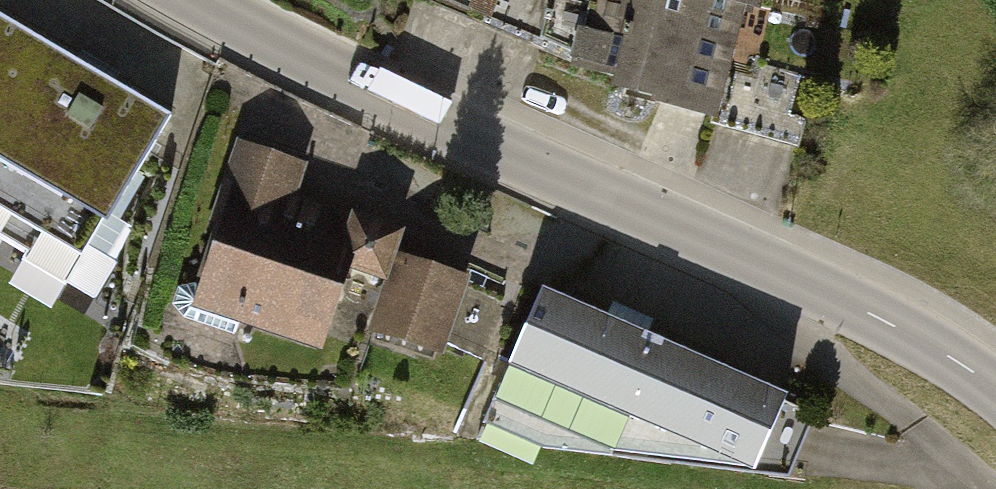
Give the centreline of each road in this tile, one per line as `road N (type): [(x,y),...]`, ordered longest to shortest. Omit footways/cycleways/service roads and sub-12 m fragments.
road 1 (tertiary): [(212,0),(386,96),(893,326),(995,387)]
road 2 (track): [(988,488),(739,255)]

